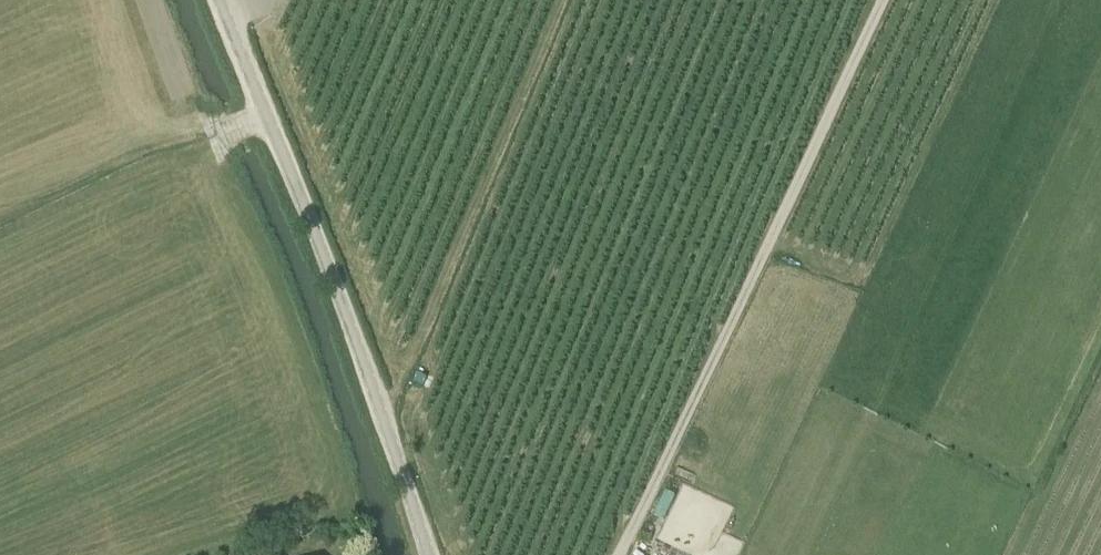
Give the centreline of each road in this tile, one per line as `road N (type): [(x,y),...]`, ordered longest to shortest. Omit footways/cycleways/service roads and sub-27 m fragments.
road 1 (track): [(883,0),(630,535)]
road 2 (unclassified): [(429,554),(222,0)]

